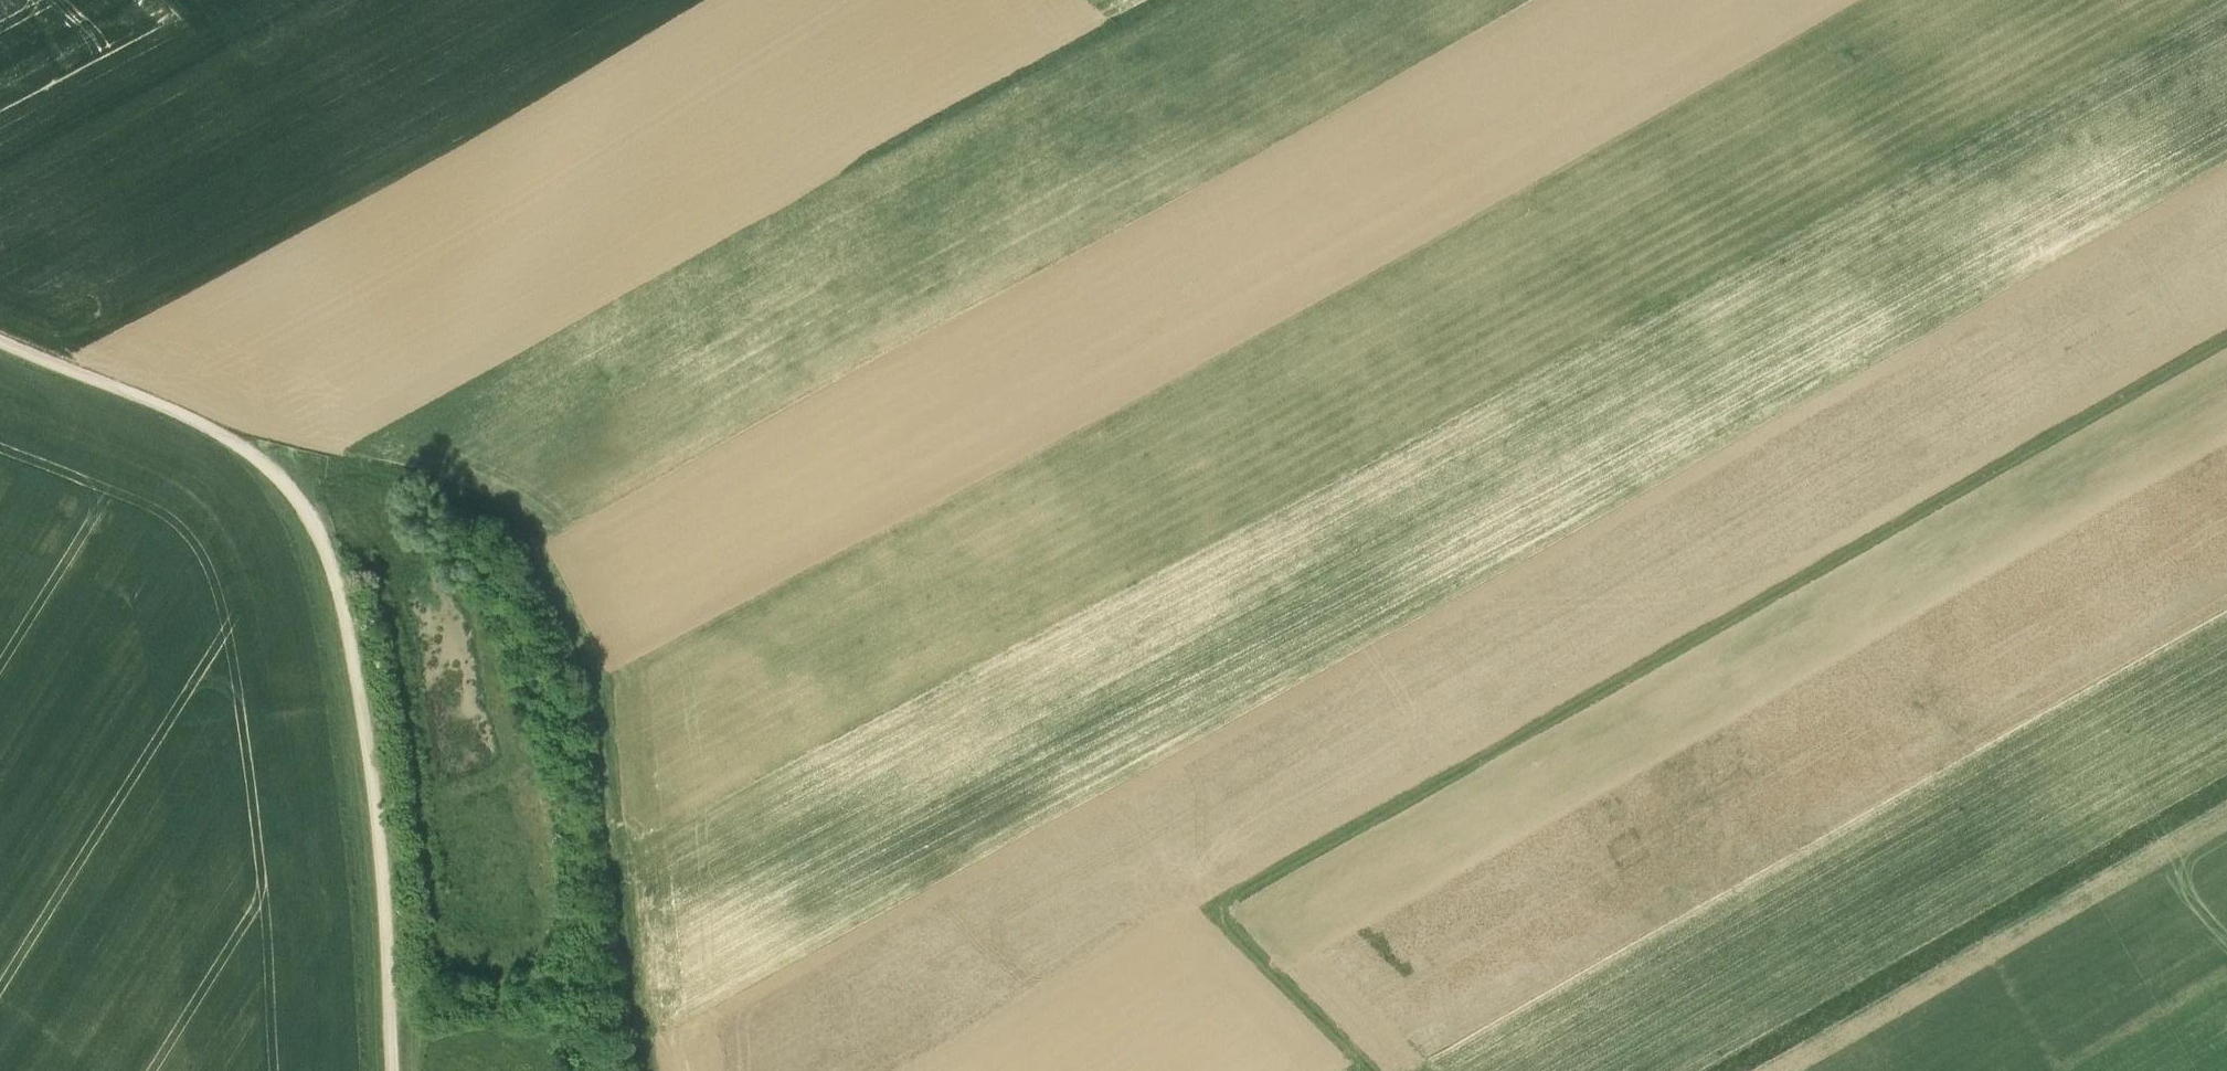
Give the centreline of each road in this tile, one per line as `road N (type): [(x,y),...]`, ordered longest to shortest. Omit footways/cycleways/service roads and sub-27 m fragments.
road 1 (track): [(0,338),(234,442),(308,513),(335,574),(372,764),(393,1070)]

